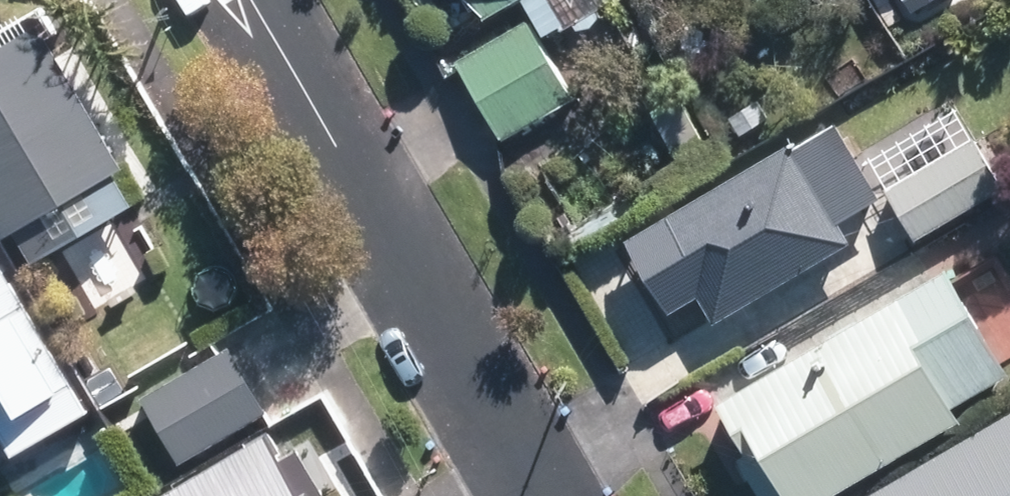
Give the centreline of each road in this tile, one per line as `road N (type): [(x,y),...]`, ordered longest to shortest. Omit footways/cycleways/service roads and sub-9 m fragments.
road 1 (residential): [(539,495),(250,0)]

